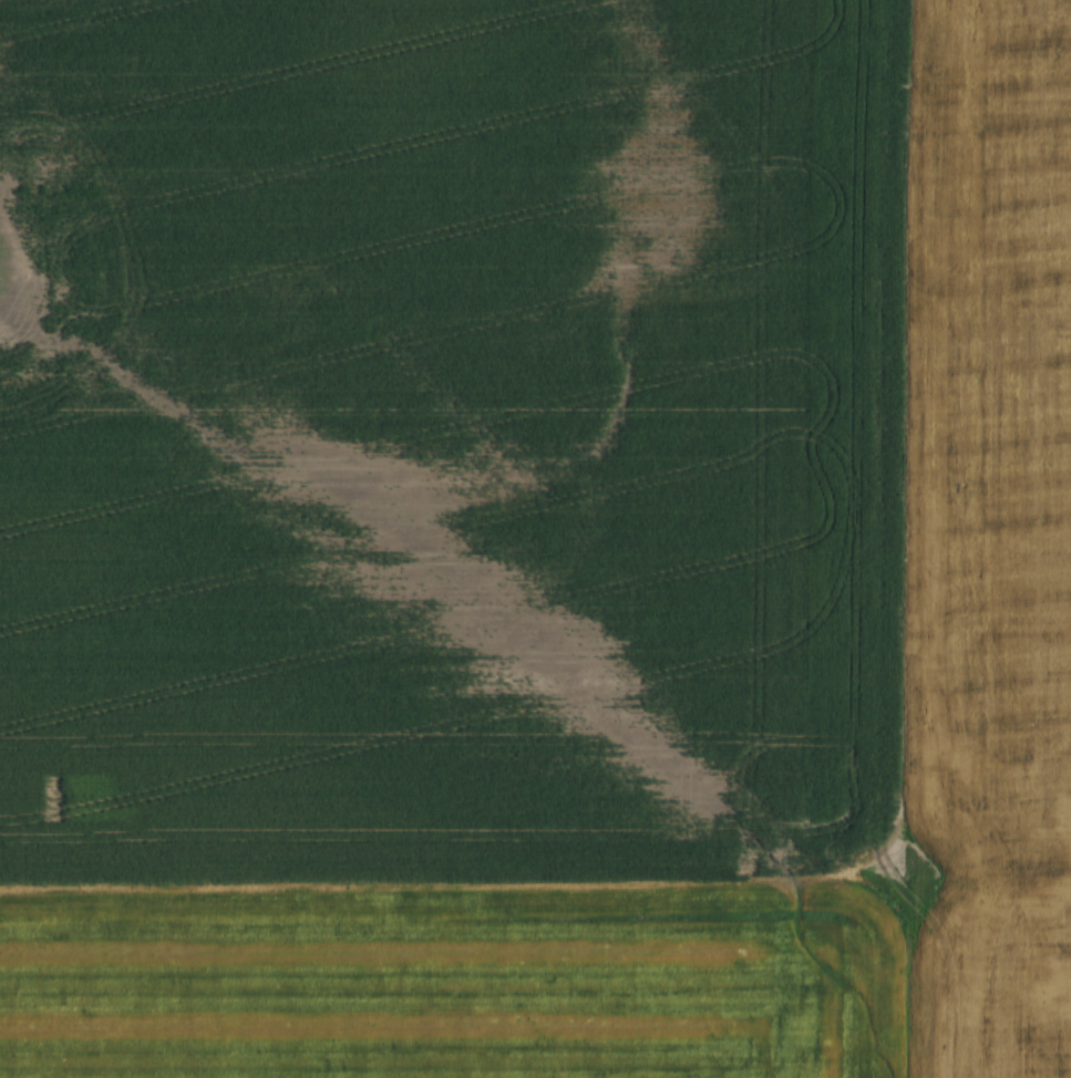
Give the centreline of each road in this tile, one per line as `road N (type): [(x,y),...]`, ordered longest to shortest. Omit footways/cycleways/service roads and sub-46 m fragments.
road 1 (residential): [(916,828),(923,0)]

